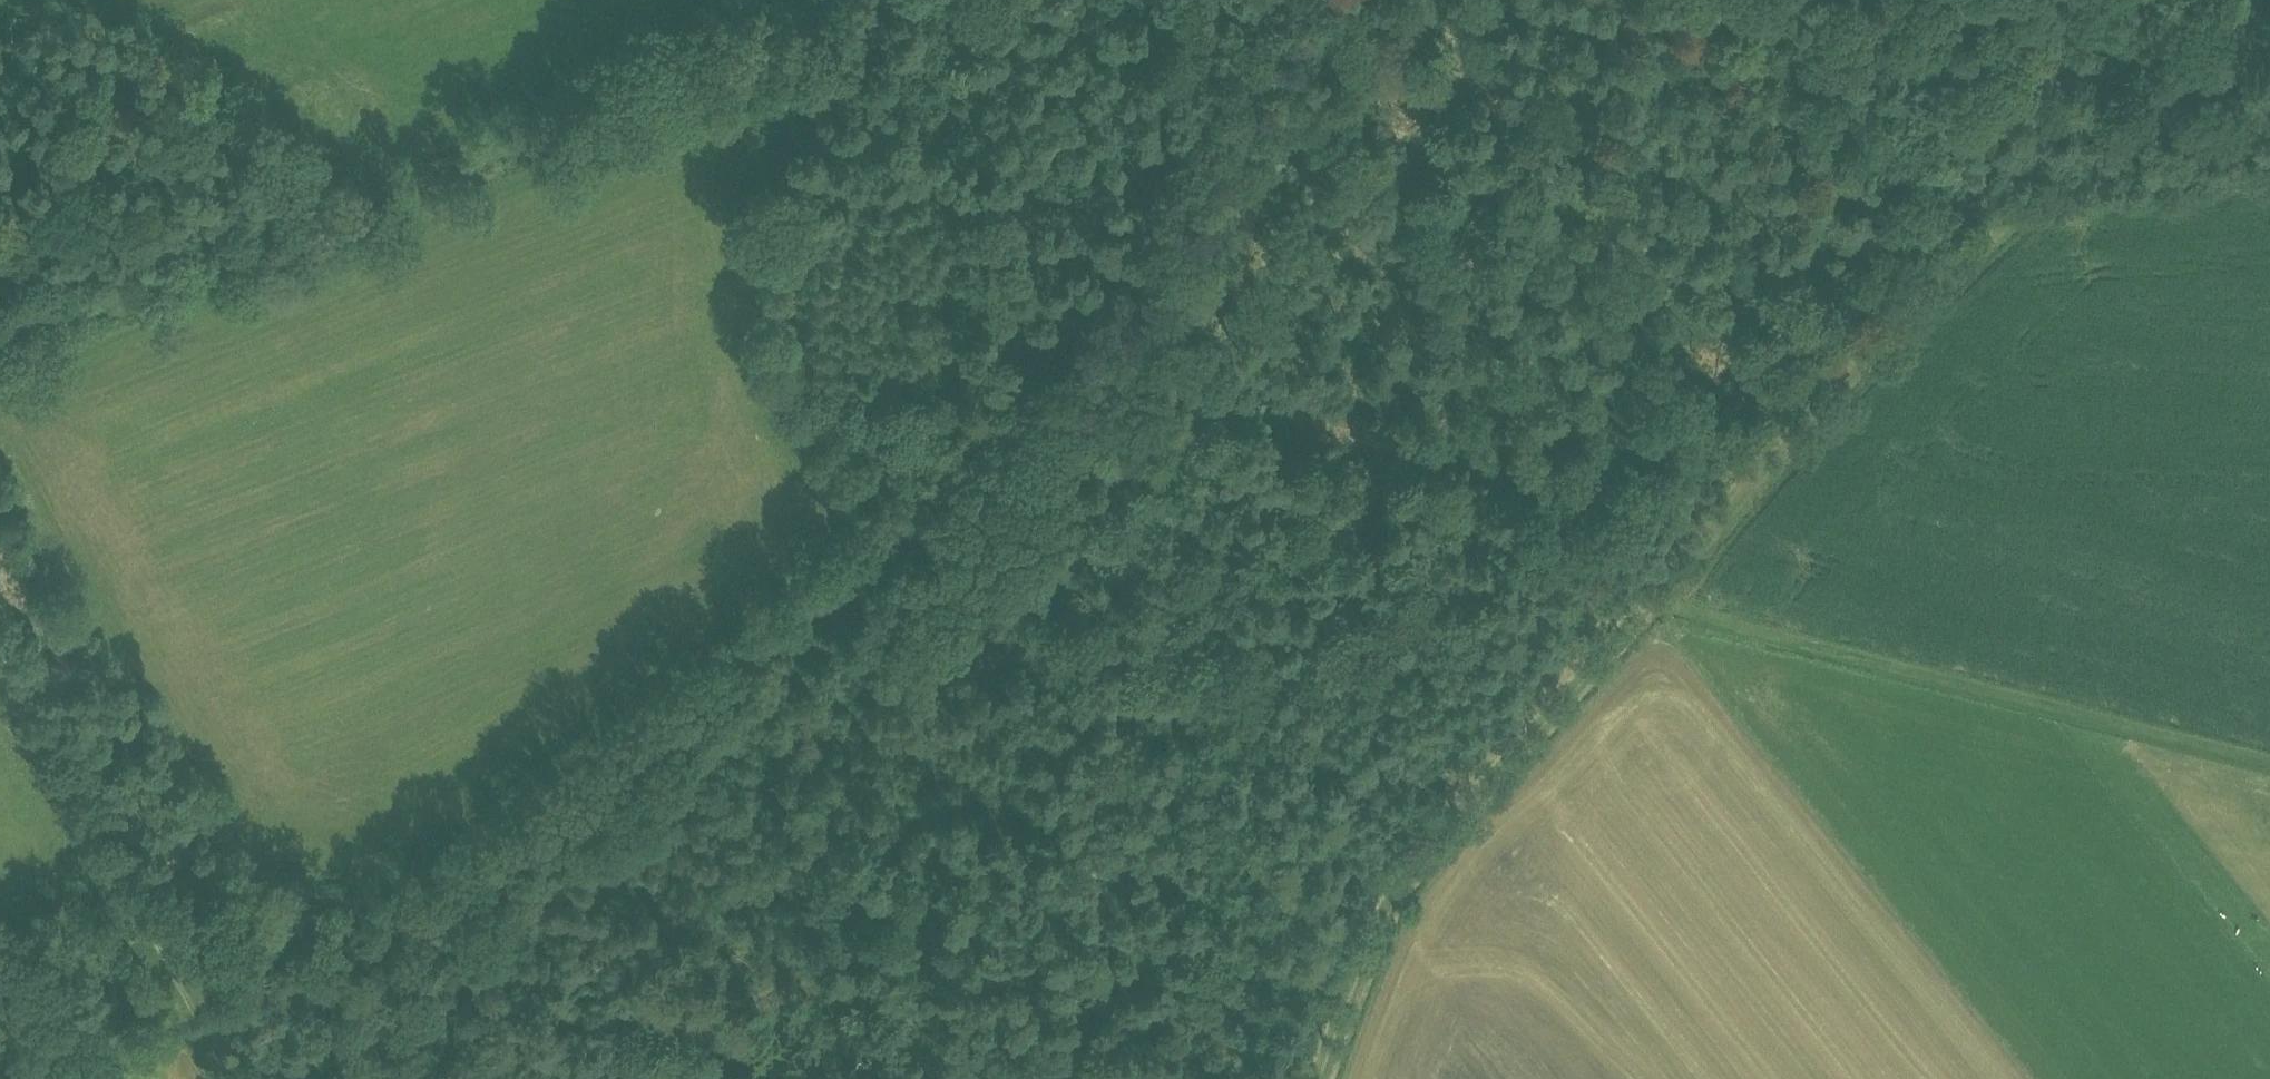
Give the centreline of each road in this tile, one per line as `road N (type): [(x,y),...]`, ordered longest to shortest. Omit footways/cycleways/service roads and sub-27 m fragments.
road 1 (track): [(0,956),(453,894),(513,860),(1110,351),(1315,0)]
road 2 (track): [(1333,1078),(1415,874),(2006,225),(1754,0)]
road 3 (track): [(855,0),(0,351)]
road 4 (track): [(2269,763),(1661,604)]
road 5 (track): [(236,1078),(0,653)]

